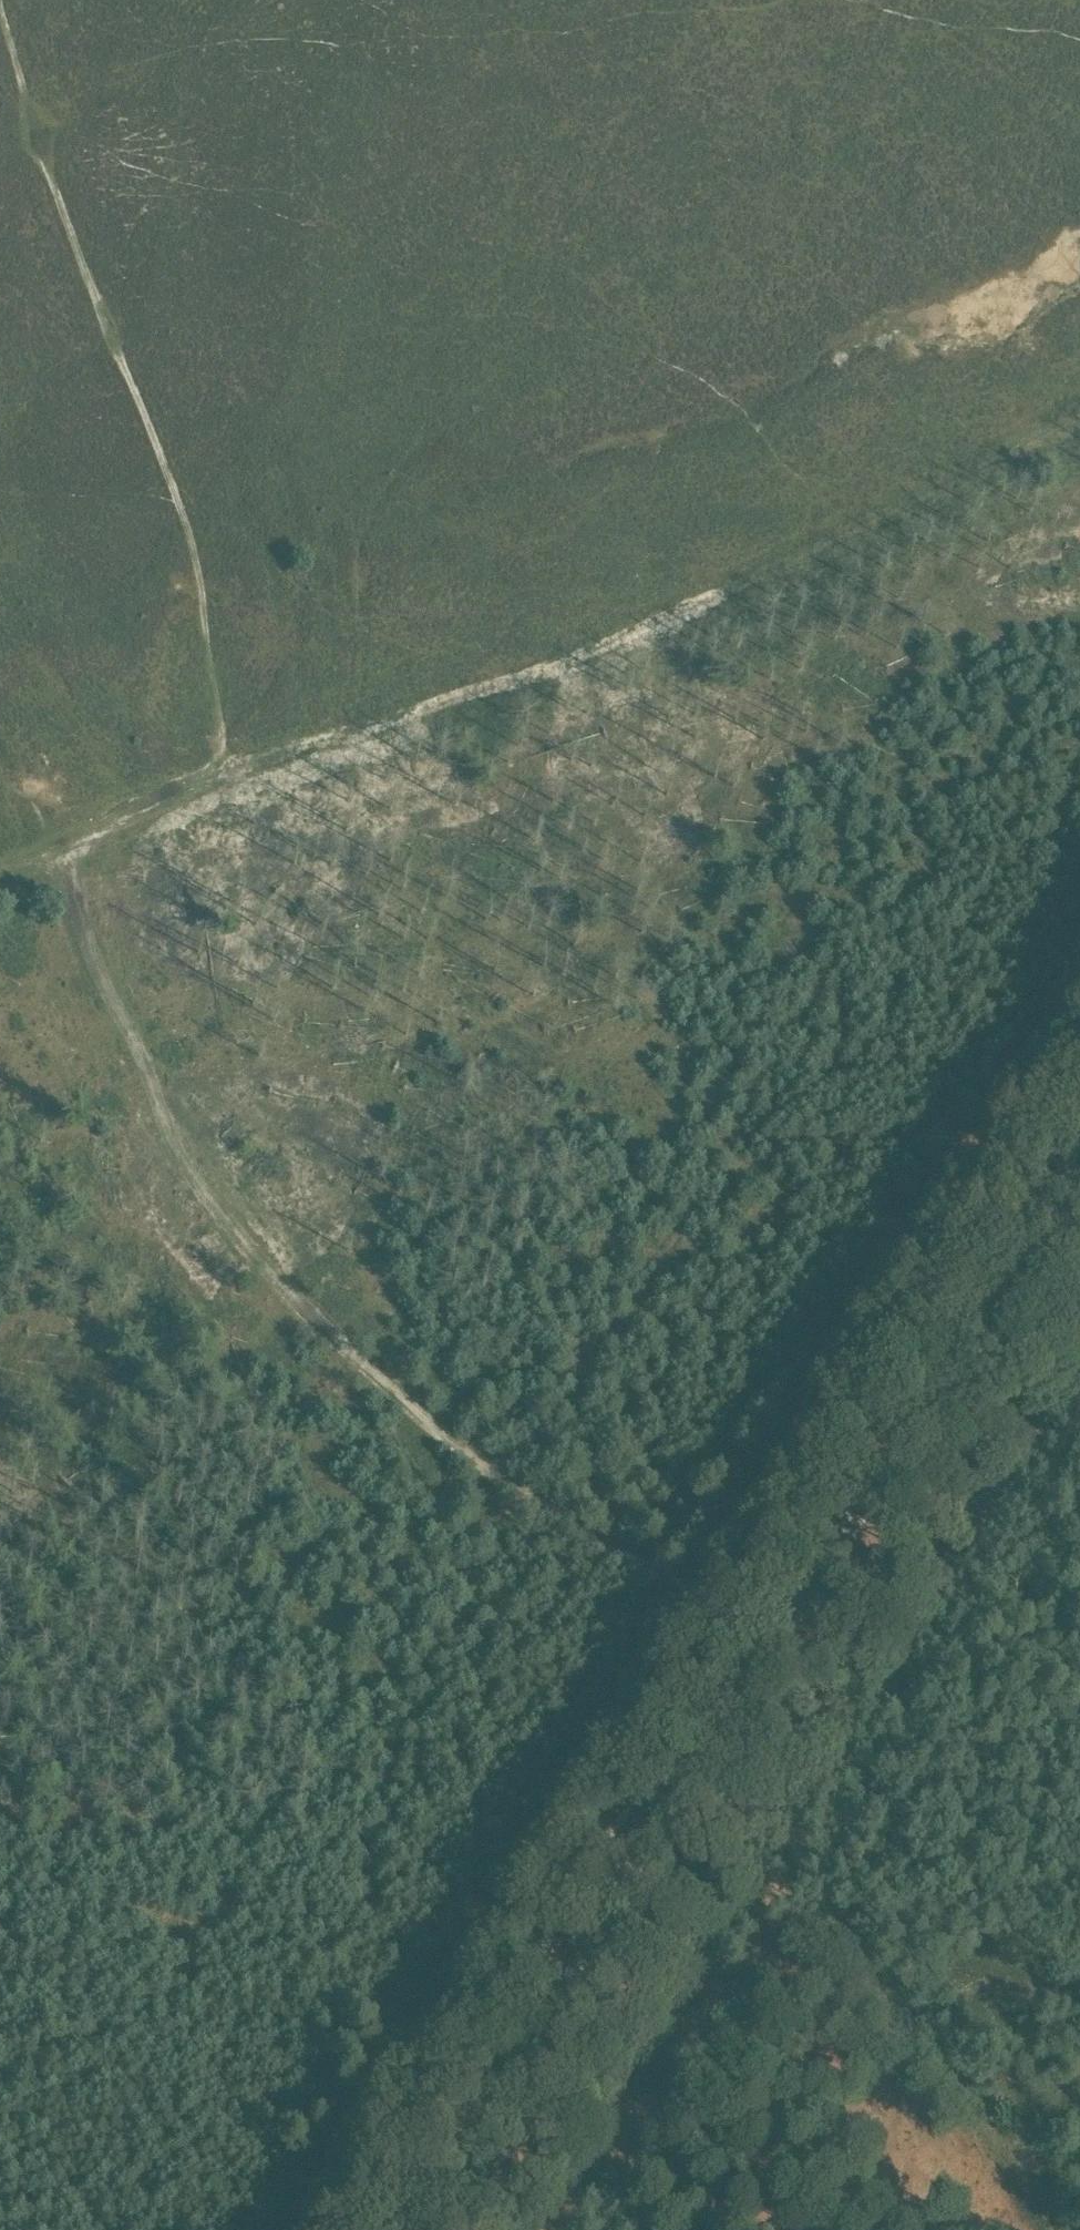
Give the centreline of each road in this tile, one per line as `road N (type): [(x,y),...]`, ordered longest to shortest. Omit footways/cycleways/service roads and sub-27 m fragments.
road 1 (track): [(413,2229),(771,1645)]
road 2 (track): [(654,1768),(722,1810),(862,1940),(1070,2229)]
road 3 (track): [(771,1645),(1079,1153)]
road 4 (track): [(0,1562),(294,1296)]

